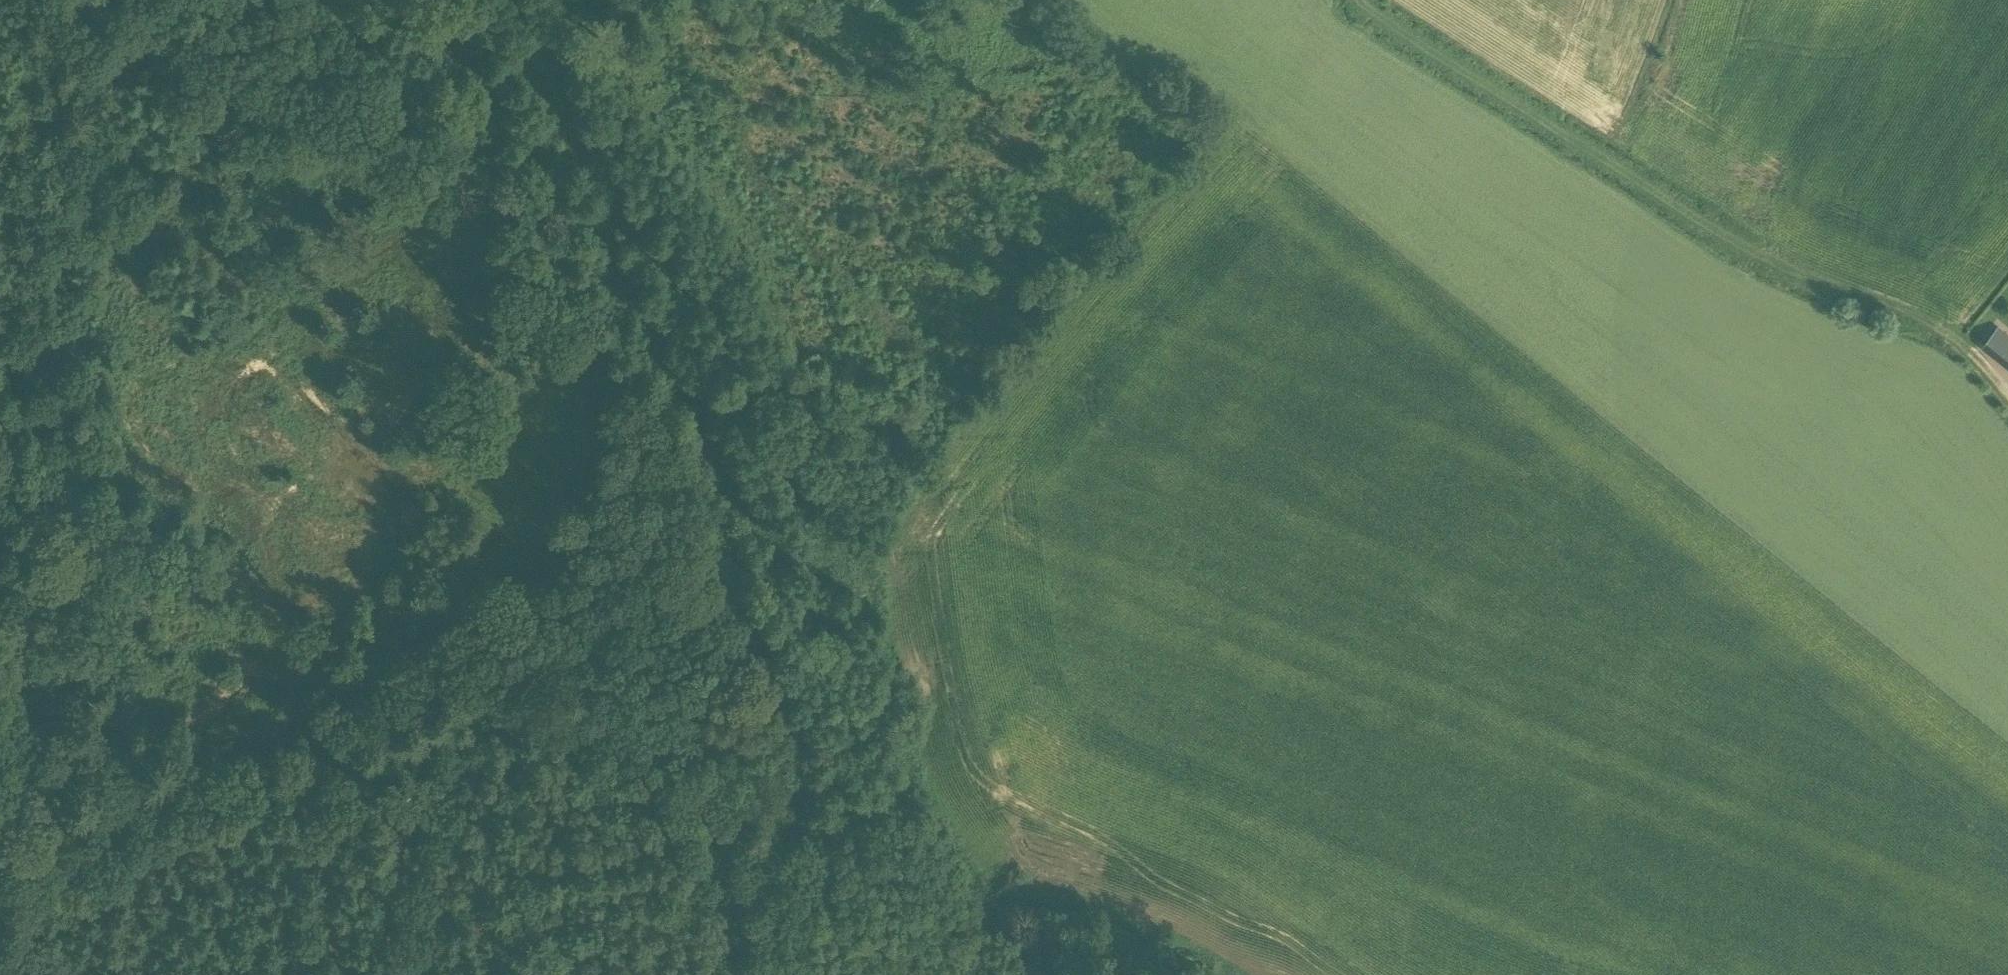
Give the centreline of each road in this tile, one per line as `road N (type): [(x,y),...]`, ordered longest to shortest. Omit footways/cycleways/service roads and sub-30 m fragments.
road 1 (track): [(2007,391),(1944,326),(1777,263),(1703,224),(1445,60)]

